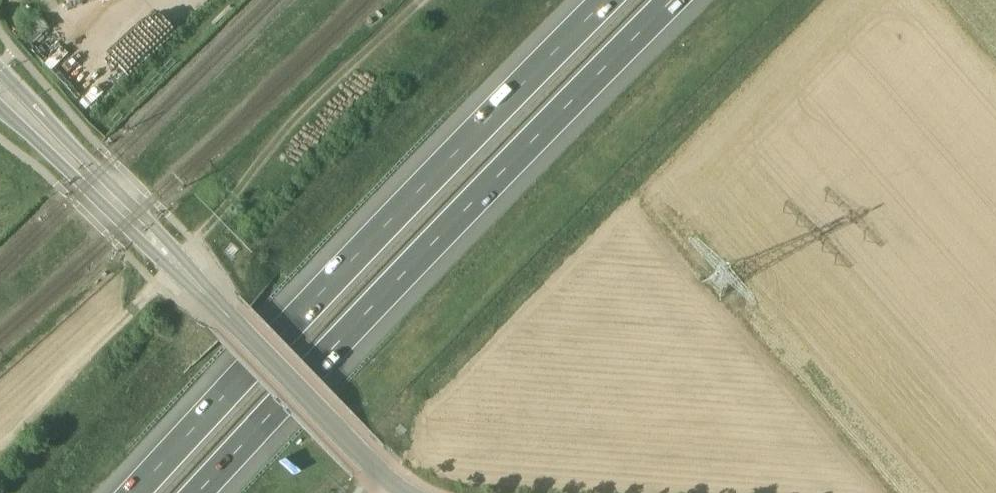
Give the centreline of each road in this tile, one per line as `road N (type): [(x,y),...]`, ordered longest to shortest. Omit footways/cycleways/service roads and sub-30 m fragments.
road 1 (motorway): [(209,492),(675,0)]
road 2 (motorway): [(606,0),(142,492)]
road 3 (tertiary): [(184,273),(156,229),(0,69)]
road 4 (tertiary): [(0,107),(184,273)]
road 5 (tertiary): [(184,273),(351,445)]
road 6 (track): [(172,295),(0,456)]

